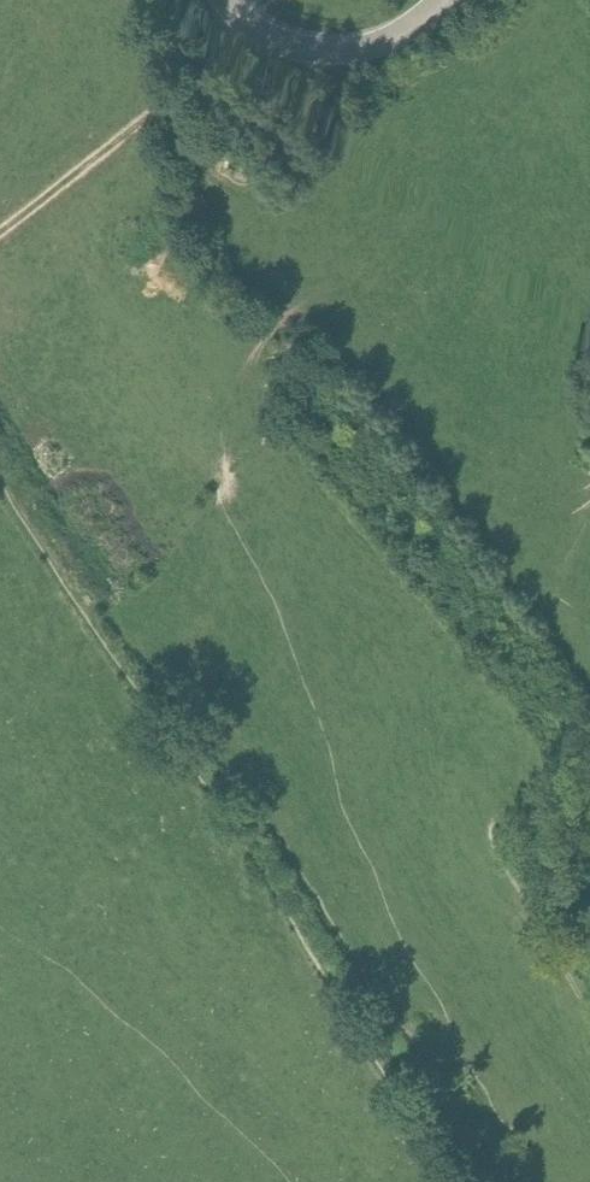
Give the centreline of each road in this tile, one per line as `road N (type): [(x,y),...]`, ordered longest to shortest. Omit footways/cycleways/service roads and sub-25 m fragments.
road 1 (tertiary): [(197,0),(216,32),(250,61),(289,78),(331,82),(369,72),(419,44),(466,0)]

